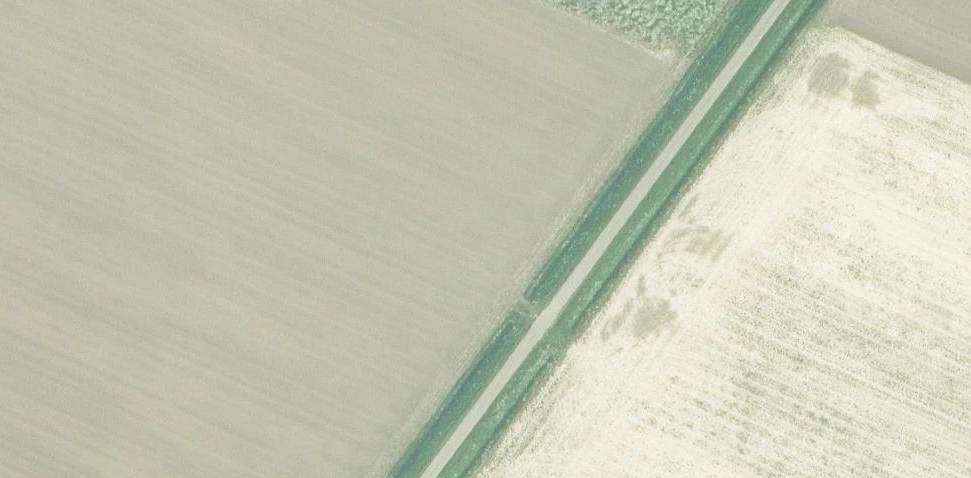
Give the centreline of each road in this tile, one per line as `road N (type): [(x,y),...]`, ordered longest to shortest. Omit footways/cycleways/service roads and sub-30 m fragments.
road 1 (unclassified): [(425,477),(782,0)]

